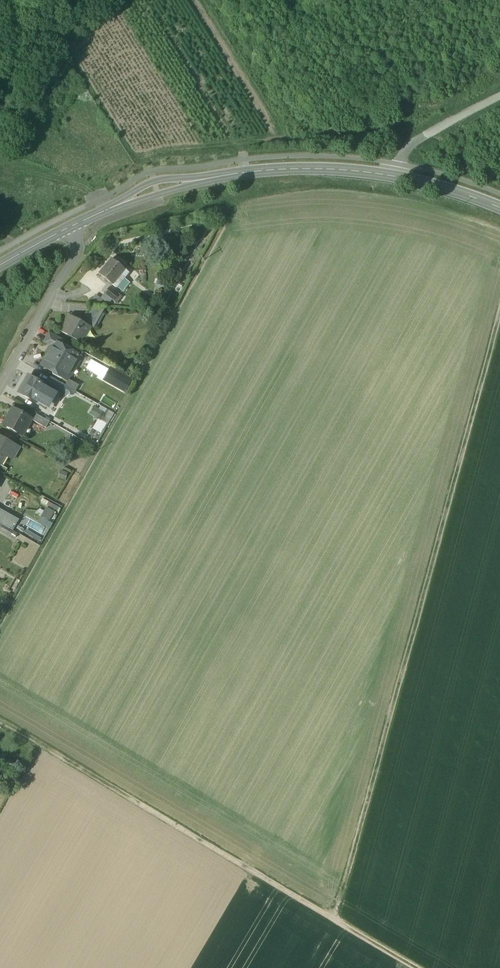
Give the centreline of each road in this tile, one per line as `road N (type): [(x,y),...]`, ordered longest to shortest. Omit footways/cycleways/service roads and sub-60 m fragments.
road 1 (track): [(334,920),(499,316)]
road 2 (track): [(415,967),(0,720)]
road 3 (tertiary): [(67,229),(156,188),(315,169),(395,177),(499,208)]
road 4 (residential): [(67,229),(76,250),(0,385)]
road 5 (track): [(395,177),(416,139),(499,96)]

